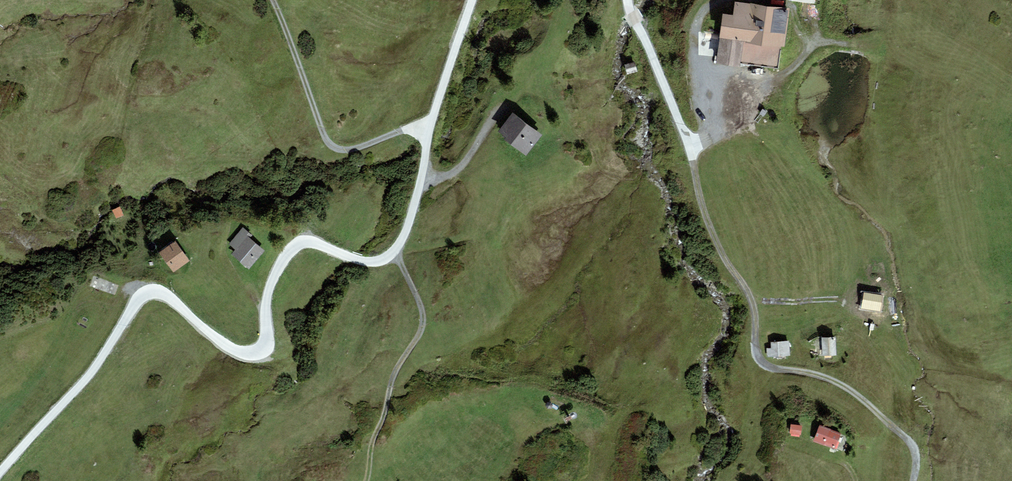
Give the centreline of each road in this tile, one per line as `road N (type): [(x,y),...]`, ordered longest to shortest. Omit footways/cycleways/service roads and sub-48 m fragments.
road 1 (unclassified): [(0,471),(88,380),(140,296),(153,291),(180,304),(213,337),(244,354),(263,348),(269,299),(280,264),(295,248),(315,244),(363,262),(385,261),(399,248),(473,0)]
road 2 (residential): [(638,25),(689,144),(718,240),(754,302),(757,351),(768,368),(852,391),(903,433),(918,450),(915,480)]
road 3 (track): [(432,135),(417,127),(353,151),(328,146),(274,0)]
road 4 (track): [(371,480),(377,435),(424,329),(399,248)]

